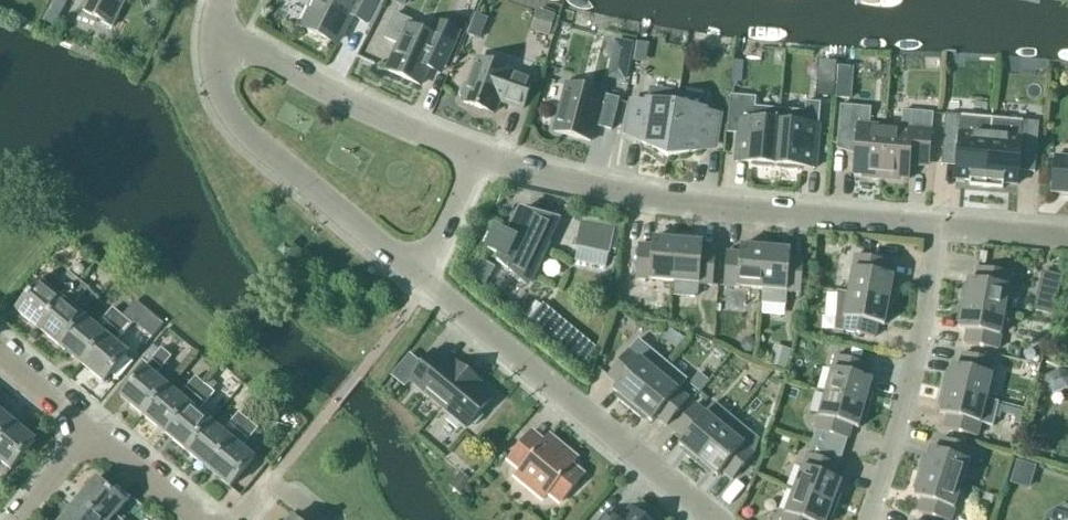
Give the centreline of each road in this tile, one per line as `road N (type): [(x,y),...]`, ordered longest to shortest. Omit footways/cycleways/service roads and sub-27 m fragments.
road 1 (residential): [(940,224),(669,208),(477,156)]
road 2 (residential): [(412,272),(711,519)]
road 3 (residential): [(217,35),(220,92),(244,135),(412,272)]
road 4 (residential): [(864,519),(906,412),(940,224)]
road 5 (residential): [(477,156),(369,115),(217,35)]
road 6 (residential): [(203,519),(92,435)]
road 7 (residential): [(477,156),(412,272)]
road 8 (residential): [(1067,236),(940,224)]
road 9 (residential): [(92,435),(0,355)]

